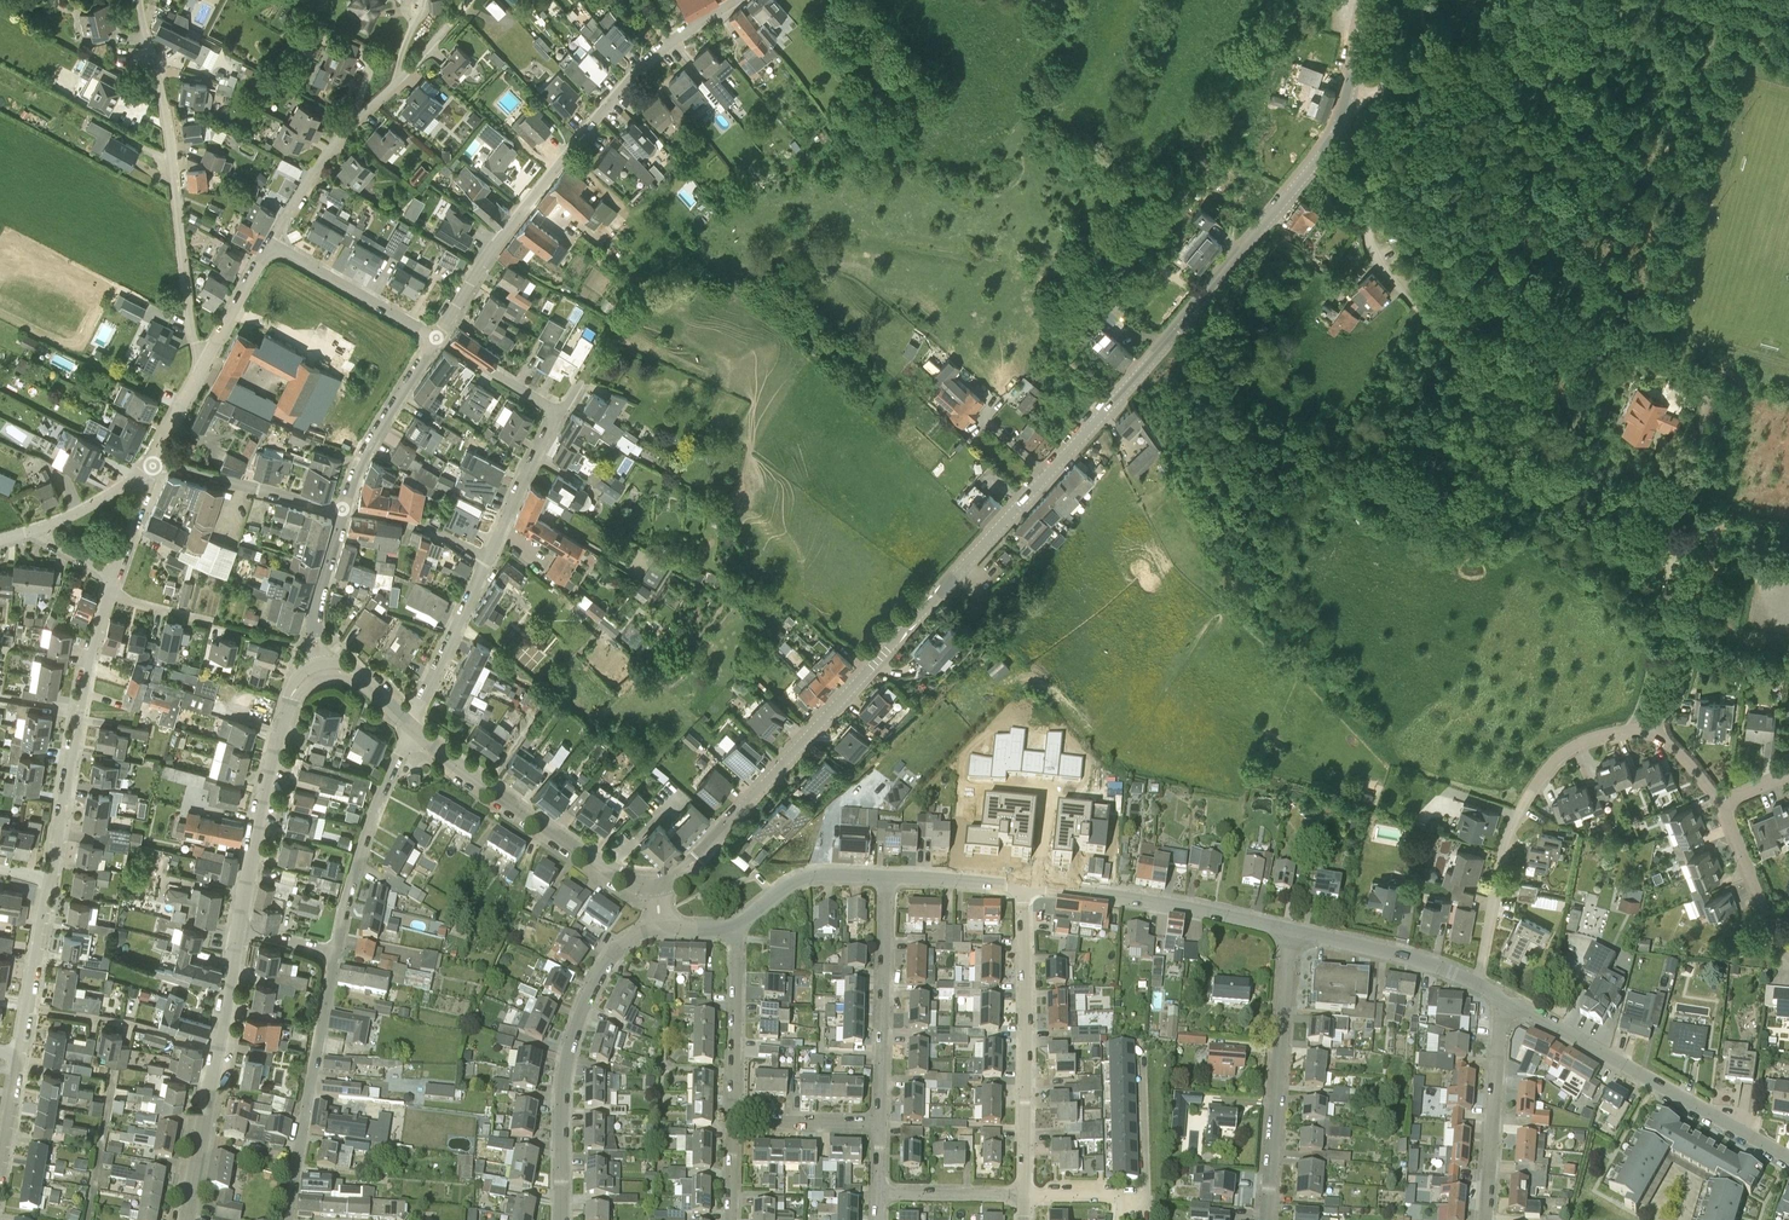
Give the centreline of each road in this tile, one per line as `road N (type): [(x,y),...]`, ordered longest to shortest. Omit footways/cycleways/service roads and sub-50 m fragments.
road 1 (tertiary): [(655,885),(699,857),(1074,446),(1317,159),(1346,107),(1369,0)]
road 2 (track): [(1416,60),(1426,79),(1375,199),(1372,249),(1493,396),(1628,523),(1655,603),(1648,676),(1630,729)]
road 3 (residential): [(436,337),(495,242),(611,99),(670,40),(731,0)]
road 4 (residential): [(1477,985),(1505,845),(1558,757),(1599,735),(1640,729),(1679,750)]
road 5 (residential): [(204,363),(190,317),(167,112),(139,0)]
road 6 (residential): [(561,1219),(562,1084),(578,1019),(621,944),(660,929)]
road 7 (residential): [(1788,1158),(1503,998)]
road 8 (residential): [(270,242),(347,127),(472,0)]
road 9 (residential): [(1024,1196),(1023,884)]
road 10 (tertiary): [(655,885),(616,873),(553,832),(410,725)]
road 11 (tertiary): [(187,1219),(237,929)]
road 12 (residential): [(1266,1219),(1288,929)]
road 13 (residential): [(52,878),(109,597)]
road 14 (tertiary): [(237,929),(290,700),(320,668)]
road 15 (residential): [(287,1219),(334,952)]
road 16 (residential): [(1288,929),(1023,884)]
road 17 (residential): [(880,1125),(885,876)]
road 18 (residential): [(334,952),(361,849),(410,725)]
road 19 (residential): [(1485,1219),(1503,998)]
road 20 (residential): [(1477,985),(1426,963),(1288,929)]
road 21 (residential): [(343,509),(151,462)]
road 22 (residential): [(343,509),(369,438),(436,337)]
road 23 (residential): [(733,1120),(735,926)]
road 24 (residential): [(436,337),(270,242)]
road 25 (residential): [(486,559),(410,725)]
road 26 (residential): [(20,1056),(52,878)]
road 27 (residential): [(735,926),(799,878),(885,876)]
road 28 (residential): [(320,668),(314,617),(343,509)]
road 29 (residential): [(558,414),(486,559)]
road 30 (residential): [(1788,948),(1765,912),(1723,804)]
road 31 (residential): [(343,509),(423,524),(486,559)]
road 32 (residential): [(880,1125),(733,1120)]
road 33 (residential): [(879,1194),(1024,1196)]
road 34 (residential): [(436,337),(558,414)]
road 35 (residential): [(1023,884),(885,876)]
road 36 (residential): [(204,363),(270,242)]
road 37 (residential): [(43,528),(151,462)]
road 38 (residential): [(1024,1196),(1150,1198)]
road 39 (residential): [(230,626),(109,597)]
road 40 (residential): [(0,1174),(20,1056)]

